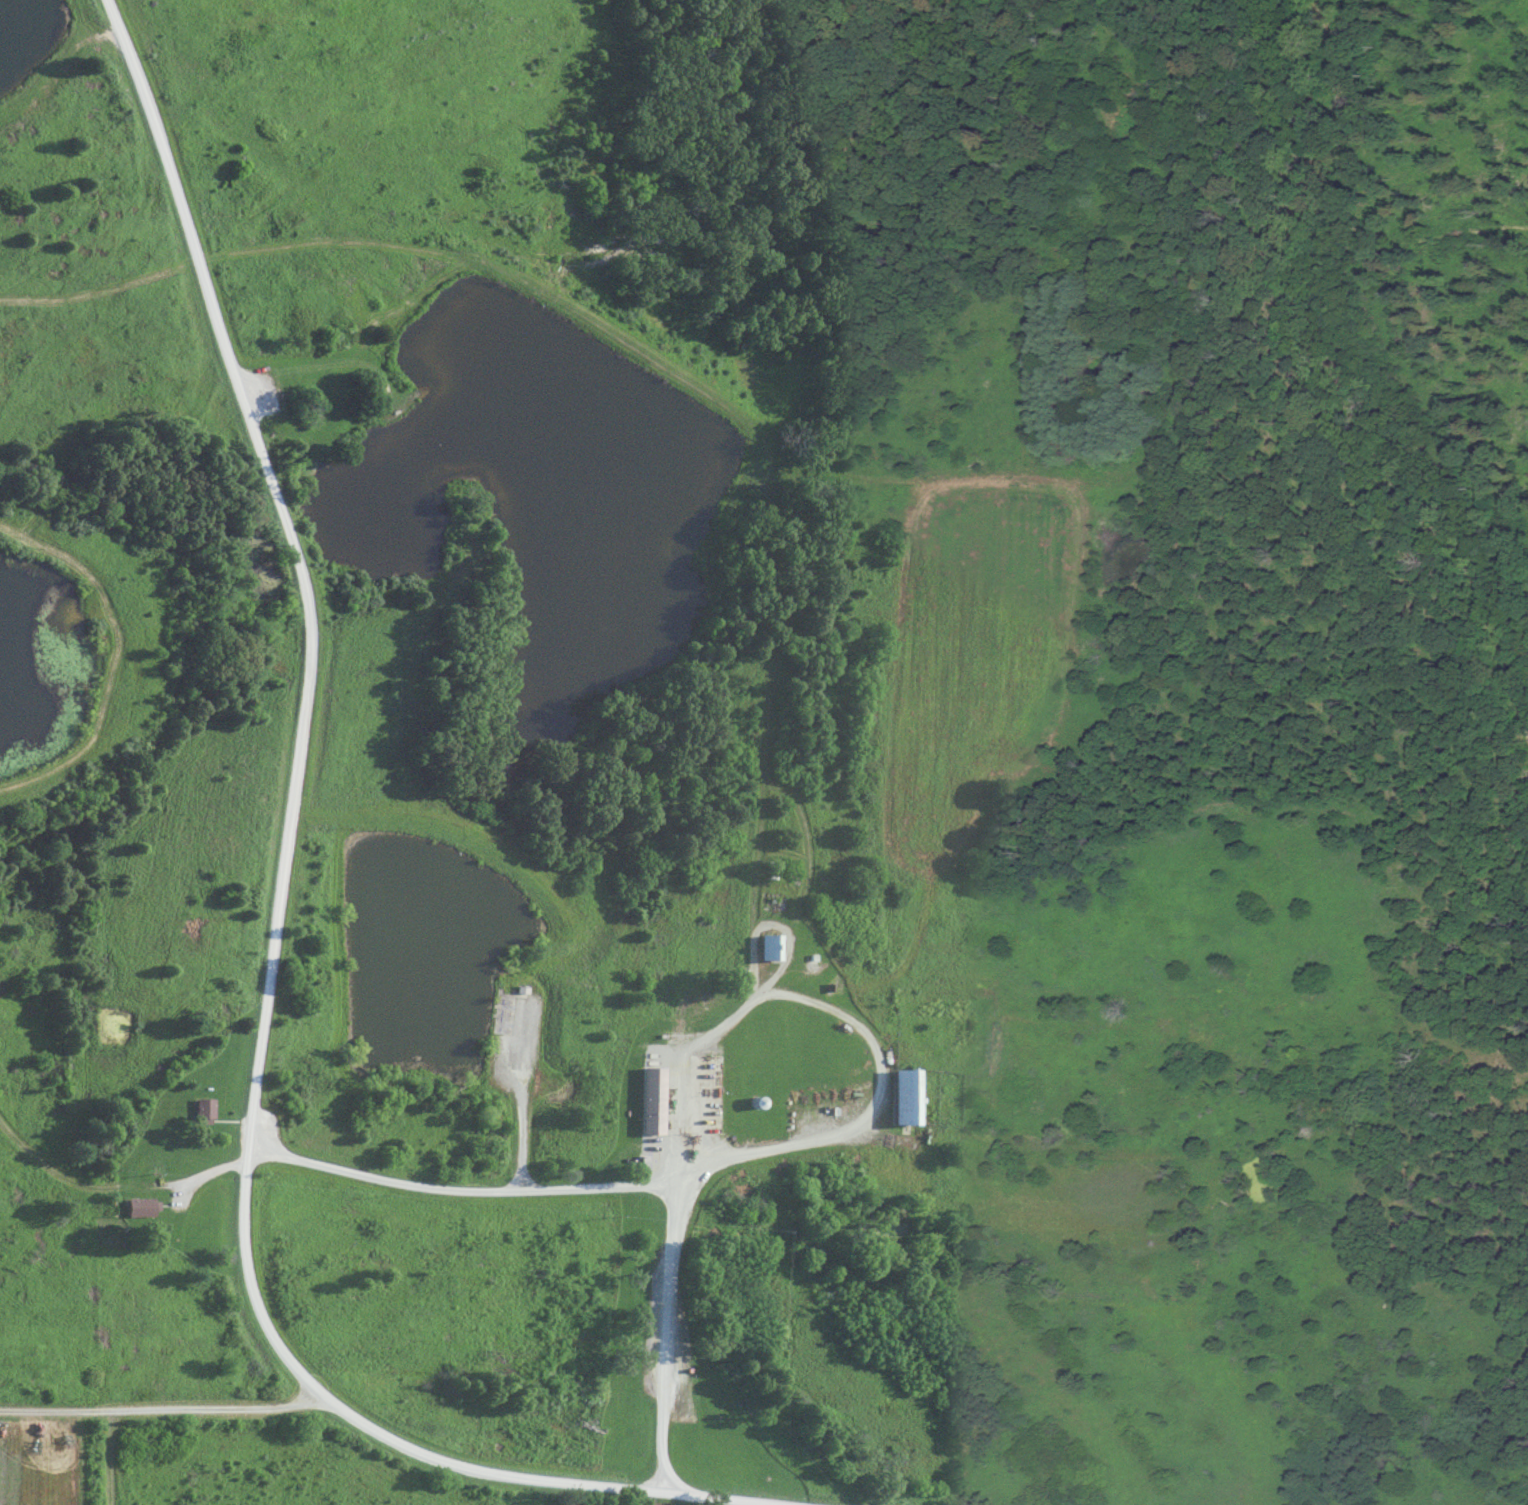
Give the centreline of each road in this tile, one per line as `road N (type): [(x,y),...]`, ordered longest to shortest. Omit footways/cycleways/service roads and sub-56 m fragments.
road 1 (residential): [(804,1504),(506,1476),(437,1460),(331,1403),(288,1360),(257,1308),(249,1284),(248,1173),(309,696),(309,623),(297,564),(107,0)]

